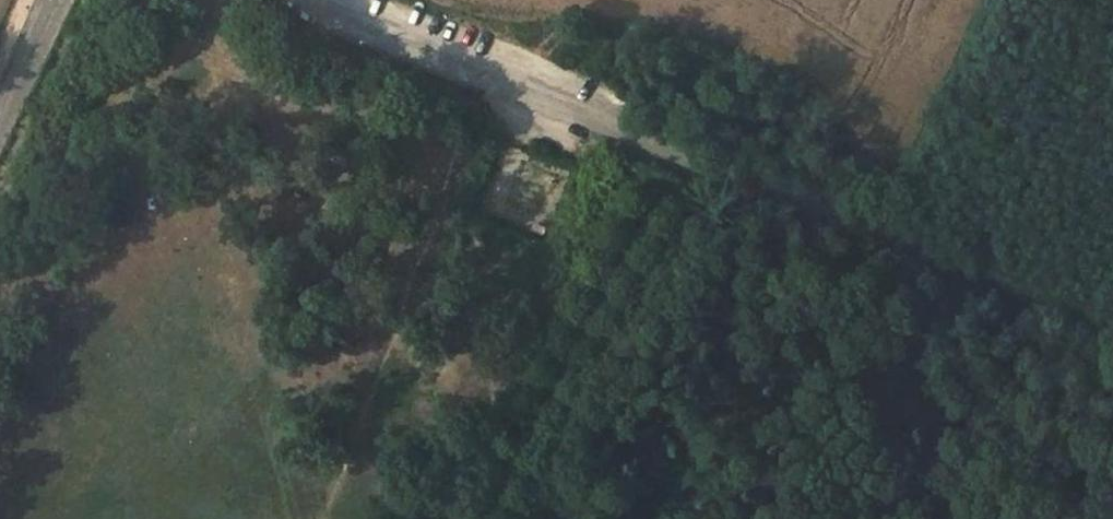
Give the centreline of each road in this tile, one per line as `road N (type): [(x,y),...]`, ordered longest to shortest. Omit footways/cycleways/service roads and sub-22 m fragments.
road 1 (residential): [(281,0),(1112,336)]
road 2 (track): [(676,171),(490,518)]

